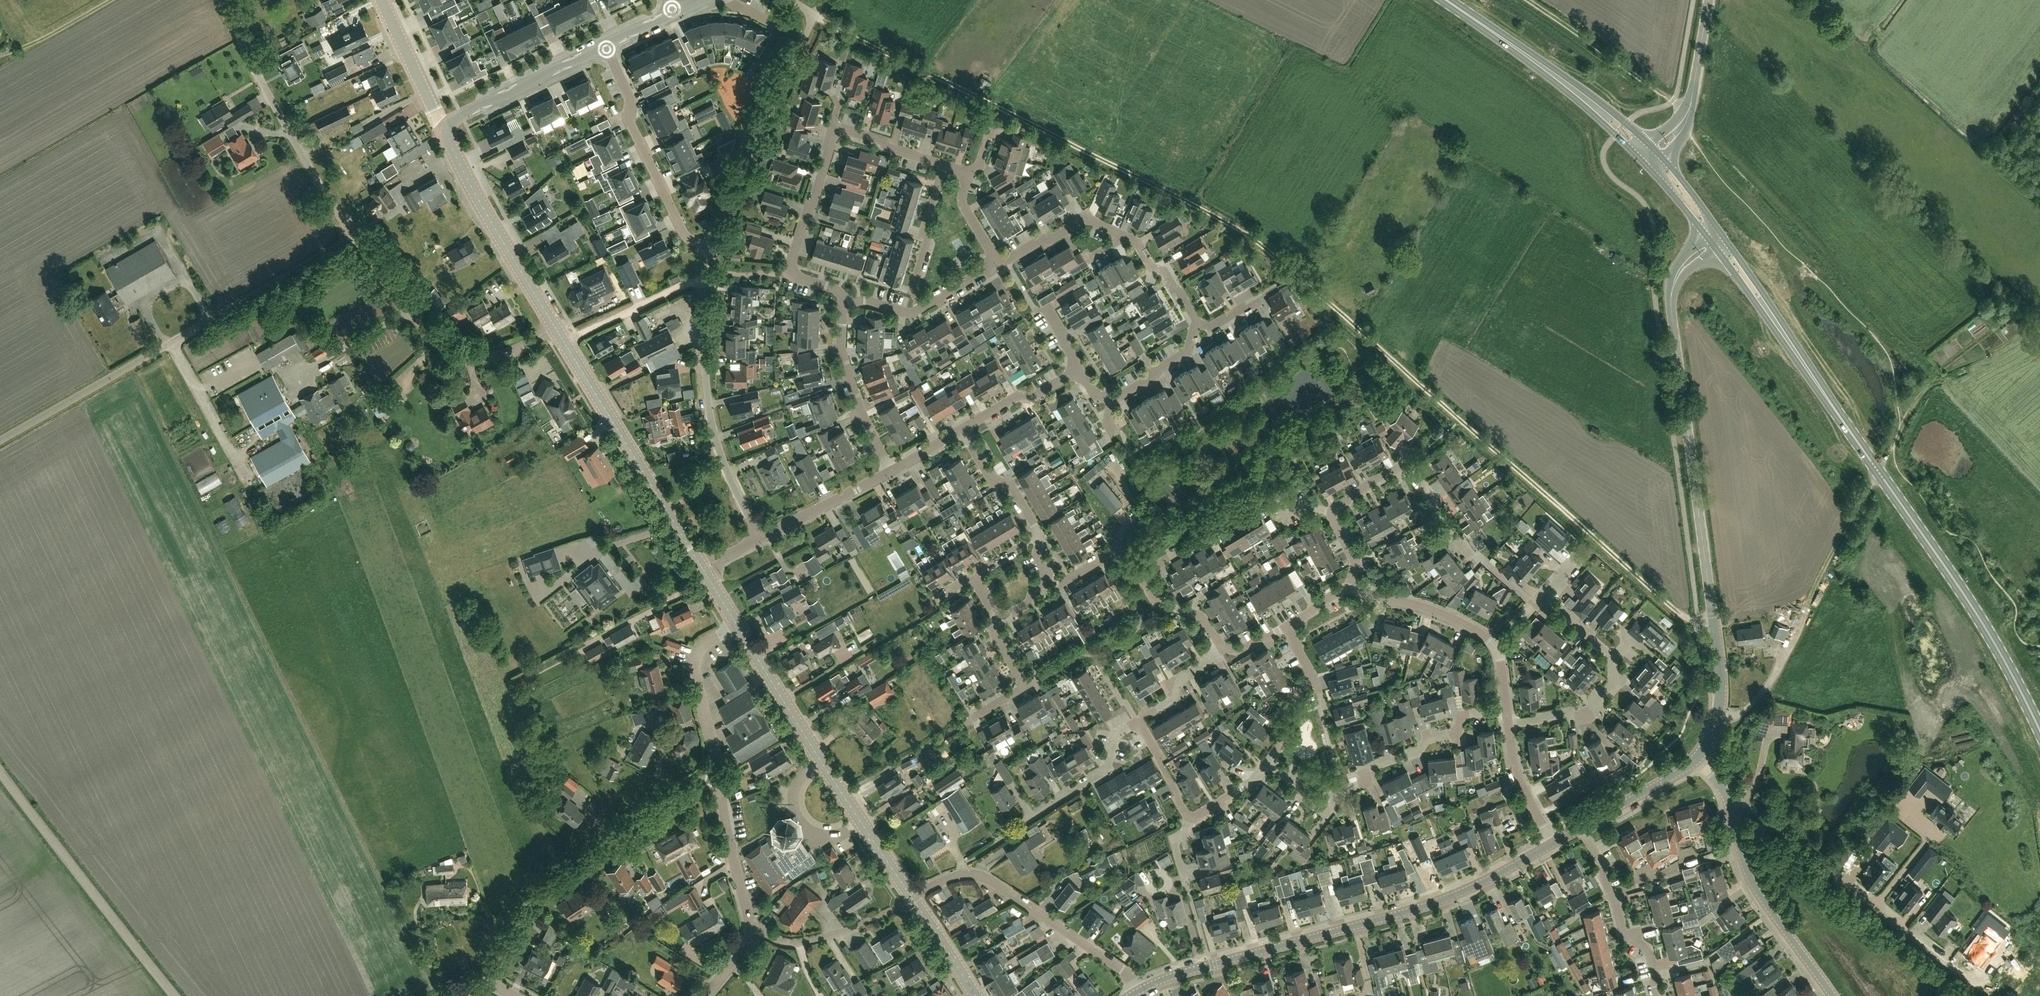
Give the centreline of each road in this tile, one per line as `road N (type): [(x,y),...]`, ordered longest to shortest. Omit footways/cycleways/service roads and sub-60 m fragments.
road 1 (track): [(1698,620),(1666,604),(1246,234),(815,14)]
road 2 (tertiary): [(1696,760),(1716,725),(1720,678),(1674,284)]
road 3 (primary): [(2039,731),(1981,619),(1793,347)]
road 4 (tertiary): [(1141,990),(1420,908),(1554,843)]
road 5 (unclassified): [(0,441),(353,239)]
road 6 (tertiary): [(913,899),(737,625)]
road 7 (residential): [(487,979),(538,892),(717,777)]
road 8 (unclassified): [(1981,990),(1753,811),(1732,808)]
road 9 (unclassified): [(759,537),(725,463),(708,402),(705,316),(716,248)]
road 10 (residential): [(1268,761),(1327,811),(1375,766),(1455,732),(1463,716),(1508,708)]
road 11 (residential): [(1332,511),(1370,483),(1410,468),(1469,555),(1530,601),(1545,600)]
road 12 (unclassified): [(174,995),(0,770)]
road 13 (tertiary): [(702,568),(554,326)]
road 14 (residential): [(353,239),(224,0)]
road 15 (residential): [(1141,990),(984,877),(955,877),(913,899)]
road 16 (residential): [(554,326),(517,349),(442,349),(409,318),(353,239)]
road 17 (unclassified): [(716,248),(815,14)]
road 18 (residential): [(716,248),(681,229),(632,127),(629,95),(605,46)]
road 19 (tertiary): [(554,326),(445,132)]
road 20 (residential): [(844,301),(837,290),(788,275),(838,131)]
road 21 (unclassified): [(1833,995),(1754,885),(1732,808)]
road 22 (residential): [(1147,575),(1267,502),(1332,511)]
road 23 (tertiary): [(445,132),(469,111),(605,46)]
road 24 (residential): [(1653,987),(1650,952),(1623,932),(1583,827)]
road 25 (residential): [(893,470),(843,354),(844,301)]
road 26 (track): [(1673,101),(1529,0)]
road 27 (primary): [(1514,46),(1645,163)]
road 28 (residential): [(717,777),(694,661),(737,625)]
road 29 (residential): [(752,933),(787,943),(823,938),(913,899)]
road 30 (residential): [(1499,657),(1489,639),(1452,618),(1349,588)]
road 31 (primary): [(1650,144),(1514,46)]
road 32 (residential): [(1025,823),(1103,773),(1115,735),(1143,720)]
road 33 (residential): [(752,933),(717,777)]
road 34 (track): [(565,343),(677,288),(707,285)]
road 35 (residential): [(759,537),(893,470)]
road 36 (residential): [(923,306),(914,287),(944,164)]
road 37 (unclassified): [(445,132),(382,0)]
road 38 (residential): [(994,257),(1005,259),(1080,220),(1127,236)]
road 39 (residential): [(1509,722),(1584,713),(1614,683),(1614,662)]
road 40 (residential): [(1039,533),(1013,485),(993,479),(962,429)]
road 41 (tertiary): [(1583,827),(1696,760)]
road 42 (residential): [(1554,843),(1516,775),(1509,722)]
road 43 (primary): [(1793,347),(1724,236)]
road 44 (residential): [(1111,399),(1191,349),(1197,321)]
road 45 (primary): [(1718,251),(1793,347)]

